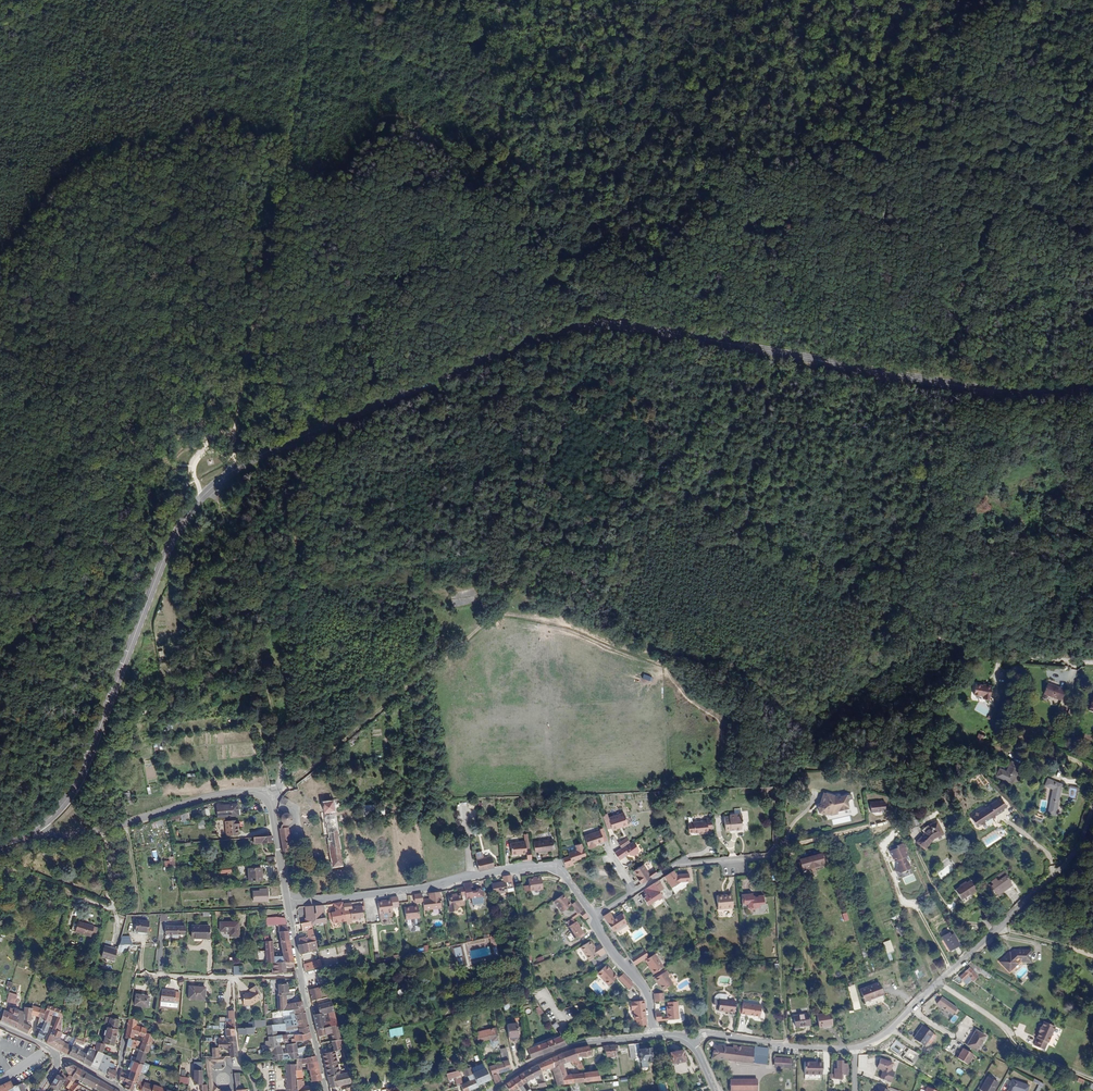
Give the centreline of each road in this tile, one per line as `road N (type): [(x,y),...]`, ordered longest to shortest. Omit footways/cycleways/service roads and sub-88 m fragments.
road 1 (secondary): [(1092,385),(994,395),(693,337),(599,327),(559,334),(292,439),(229,473),(190,510),(84,769),(36,828)]
road 2 (track): [(208,449),(207,421),(134,207),(84,0)]
road 3 (track): [(235,459),(260,244),(296,113),(307,21),(301,0)]
road 4 (track): [(665,495),(703,548),(739,545),(874,607),(876,620),(789,725)]
road 5 (tertiary): [(36,828),(73,834),(214,796),(259,792),(270,800),(286,899)]
road 6 (residential): [(1092,811),(1082,846),(1001,928),(891,1028),(855,1048)]
road 7 (tertiary): [(594,917),(561,870),(546,865),(398,891),(286,899)]
road 8 (track): [(789,725),(686,658),(631,651),(544,619),(497,615),(483,625)]
road 9 (track): [(497,615),(539,562),(560,424),(619,326)]
road 10 (track): [(951,972),(917,908),(901,898),(884,853),(892,826),(775,850)]
road 11 (track): [(483,625),(270,800)]
road 12 (track): [(812,741),(901,667),(948,653),(1012,656)]
road 13 (track): [(0,329),(162,461)]
road 14 (track): [(0,866),(111,907),(118,893),(102,828)]
road 15 (residential): [(163,928),(160,975),(300,975)]
road 16 (track): [(937,983),(1004,1027),(1025,1051),(1092,1081)]
road 17 (tertiary): [(655,1037),(574,1047),(491,1090)]
road 18 (residential): [(855,1048),(708,1034),(690,1043)]
road 19 (track): [(668,657),(593,612),(558,563),(539,562)]
road 20 (residential): [(635,891),(675,865),(775,850)]
road 21 (tertiary): [(655,1037),(647,991),(594,917)]

